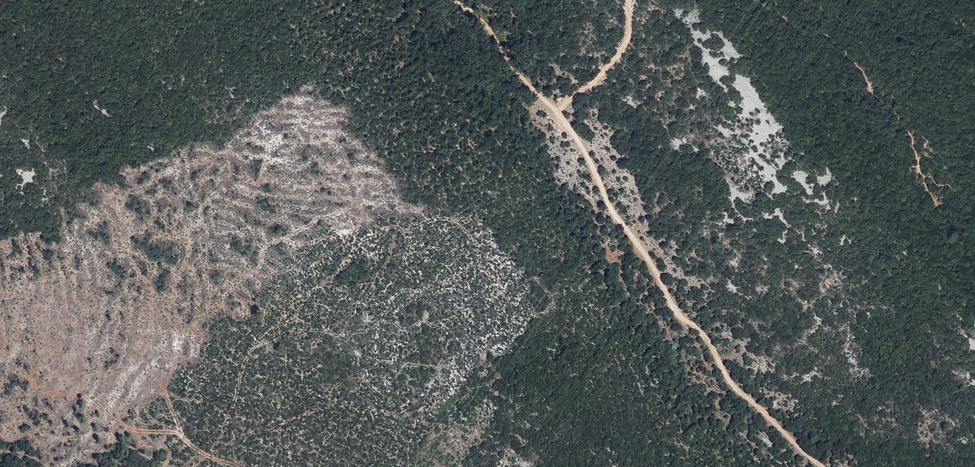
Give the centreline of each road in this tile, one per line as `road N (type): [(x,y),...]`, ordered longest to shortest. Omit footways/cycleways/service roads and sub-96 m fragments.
road 1 (track): [(822,466),(732,382),(707,336),(675,310),(606,199),(589,156),(455,0)]
road 2 (track): [(627,0),(627,42),(557,114)]

